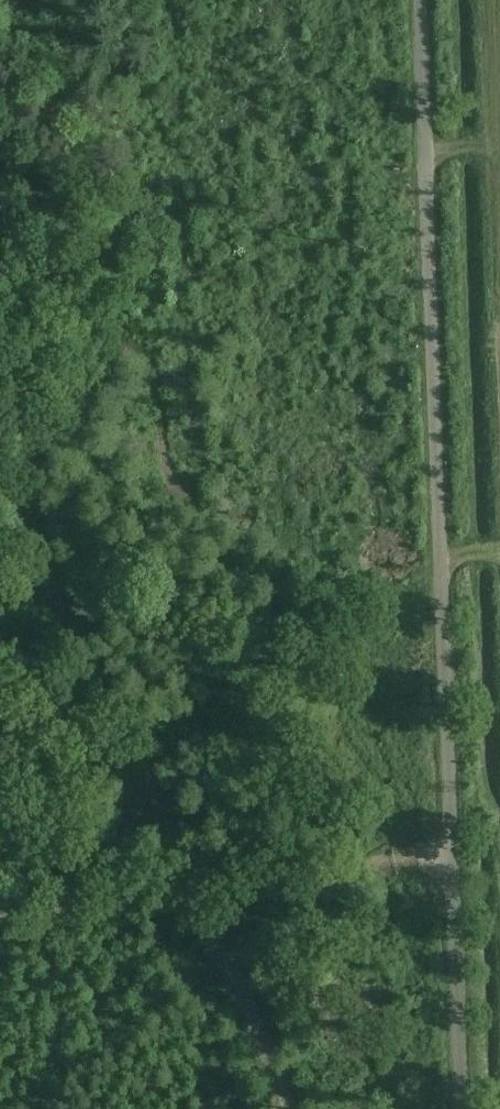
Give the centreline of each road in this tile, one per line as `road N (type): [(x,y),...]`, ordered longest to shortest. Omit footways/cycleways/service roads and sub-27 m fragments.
road 1 (unclassified): [(474,1108),(423,0)]
road 2 (track): [(127,320),(44,454),(22,541),(188,903),(0,934)]
road 3 (track): [(287,1108),(188,903),(465,858)]

